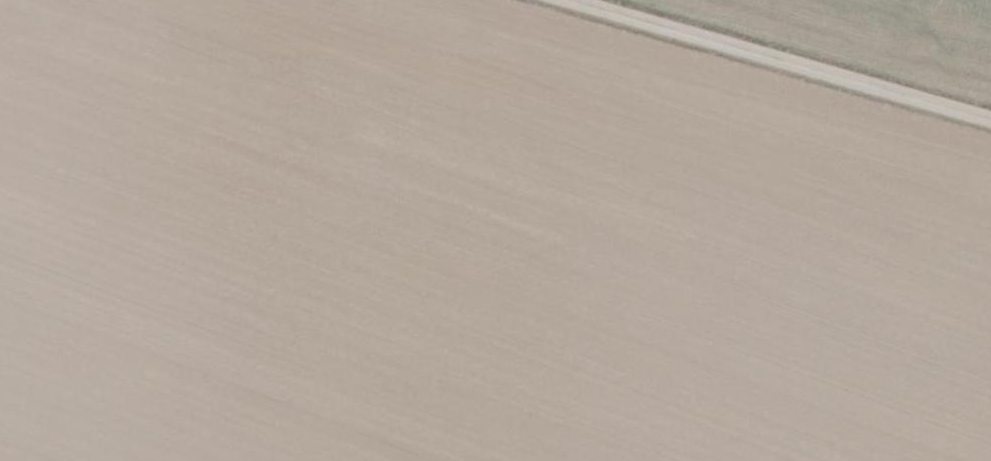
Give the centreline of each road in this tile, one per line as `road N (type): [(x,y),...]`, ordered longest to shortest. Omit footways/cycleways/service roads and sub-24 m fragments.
road 1 (track): [(602,0),(990,112)]

